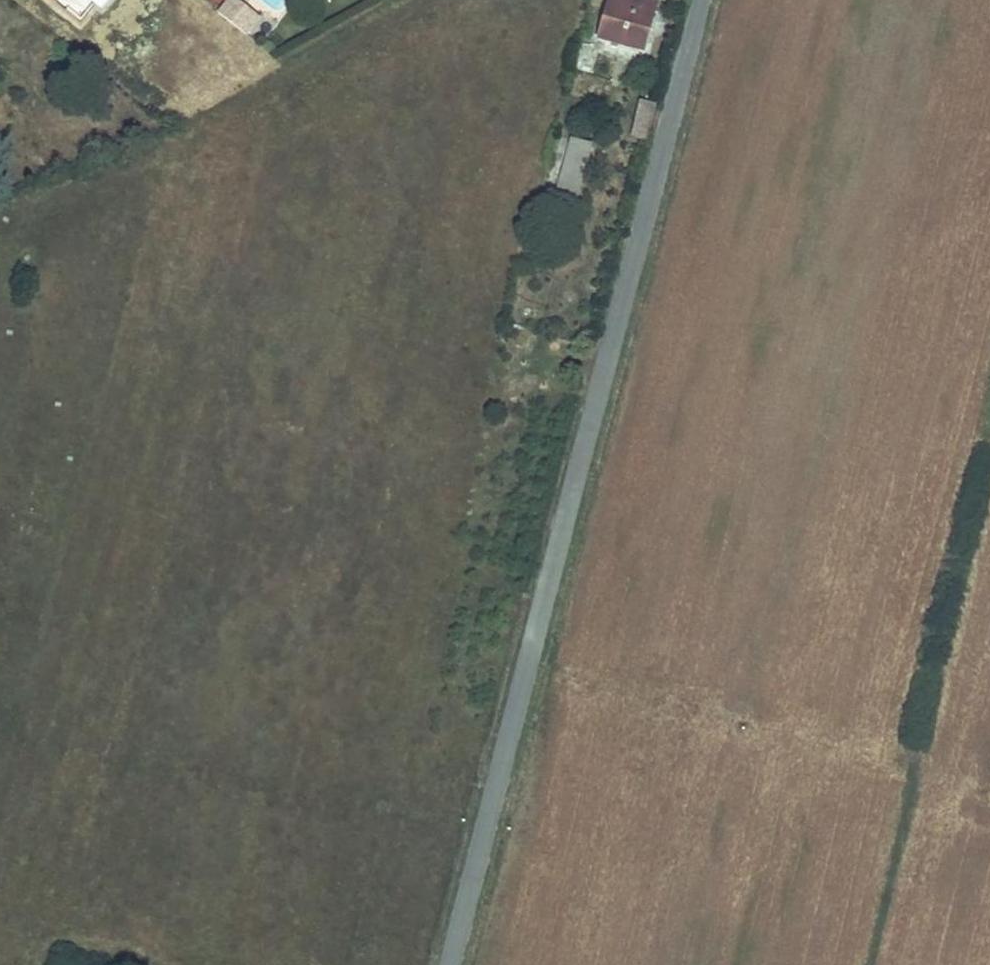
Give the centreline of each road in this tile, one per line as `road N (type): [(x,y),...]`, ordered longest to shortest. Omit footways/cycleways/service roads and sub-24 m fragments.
road 1 (unclassified): [(449,964),(701,0)]

